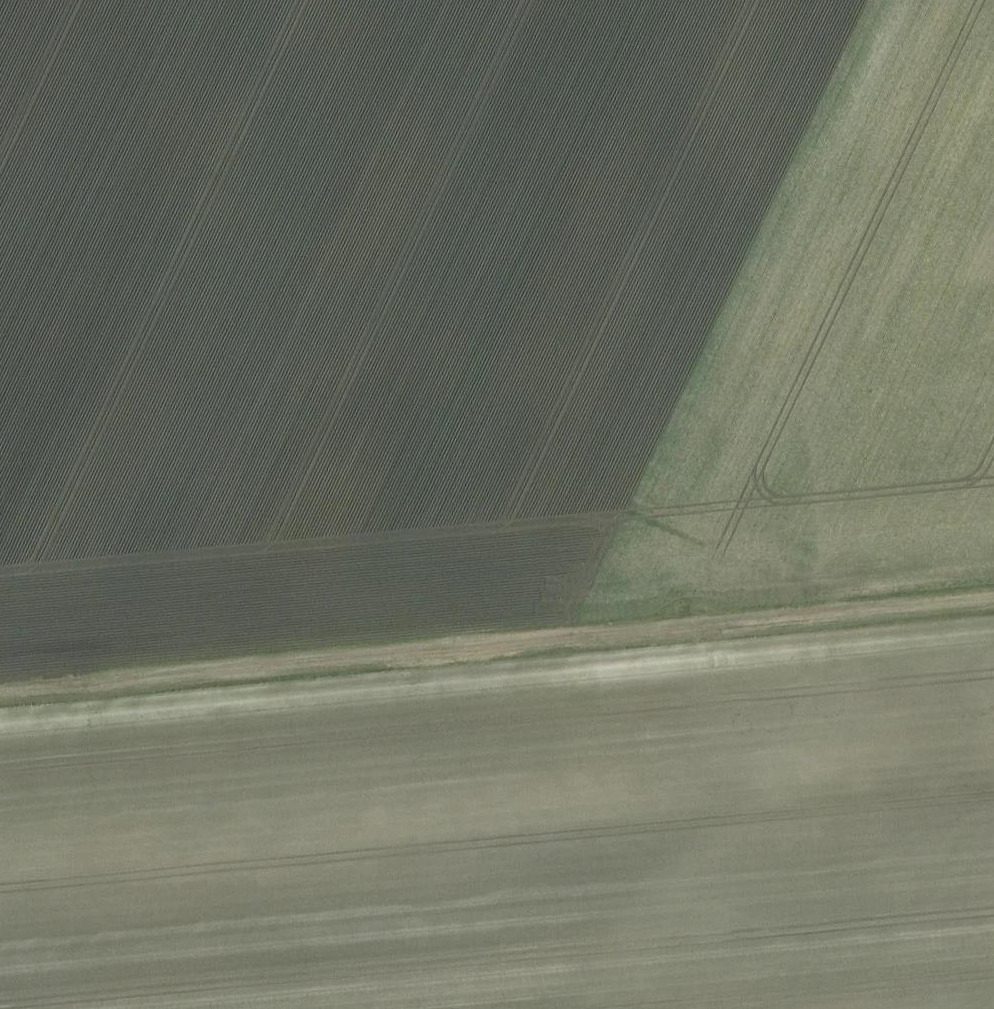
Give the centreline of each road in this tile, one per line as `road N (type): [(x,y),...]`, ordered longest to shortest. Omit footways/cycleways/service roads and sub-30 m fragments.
road 1 (track): [(993,586),(0,681)]

